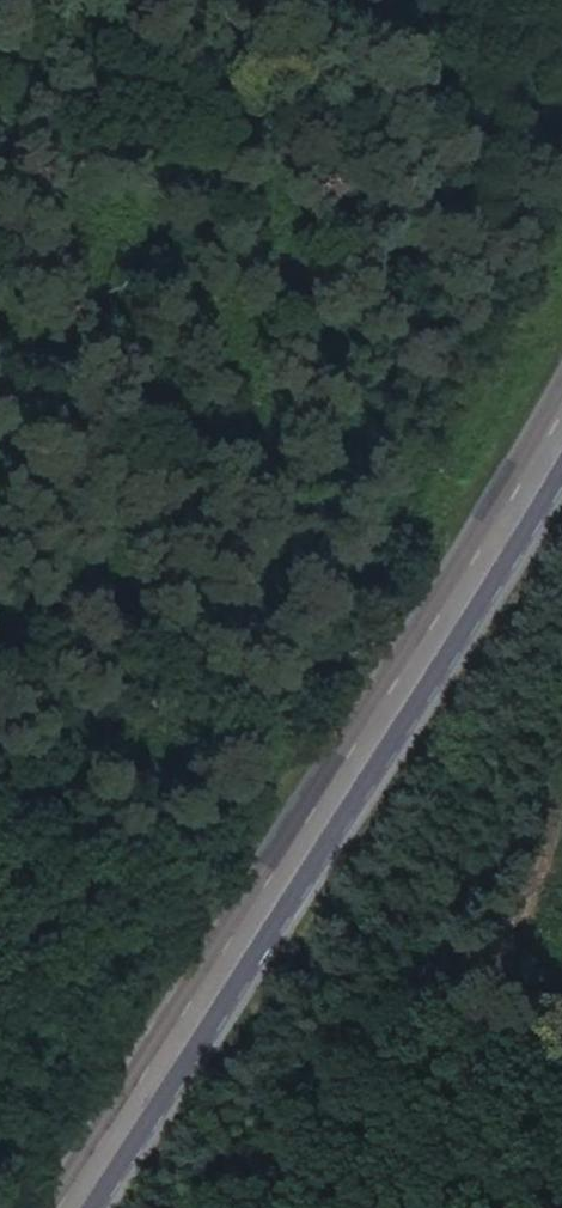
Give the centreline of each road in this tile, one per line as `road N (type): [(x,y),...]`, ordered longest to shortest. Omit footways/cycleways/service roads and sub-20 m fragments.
road 1 (secondary): [(561,393),(47,1207)]
road 2 (secondary): [(91,1207),(561,466)]

